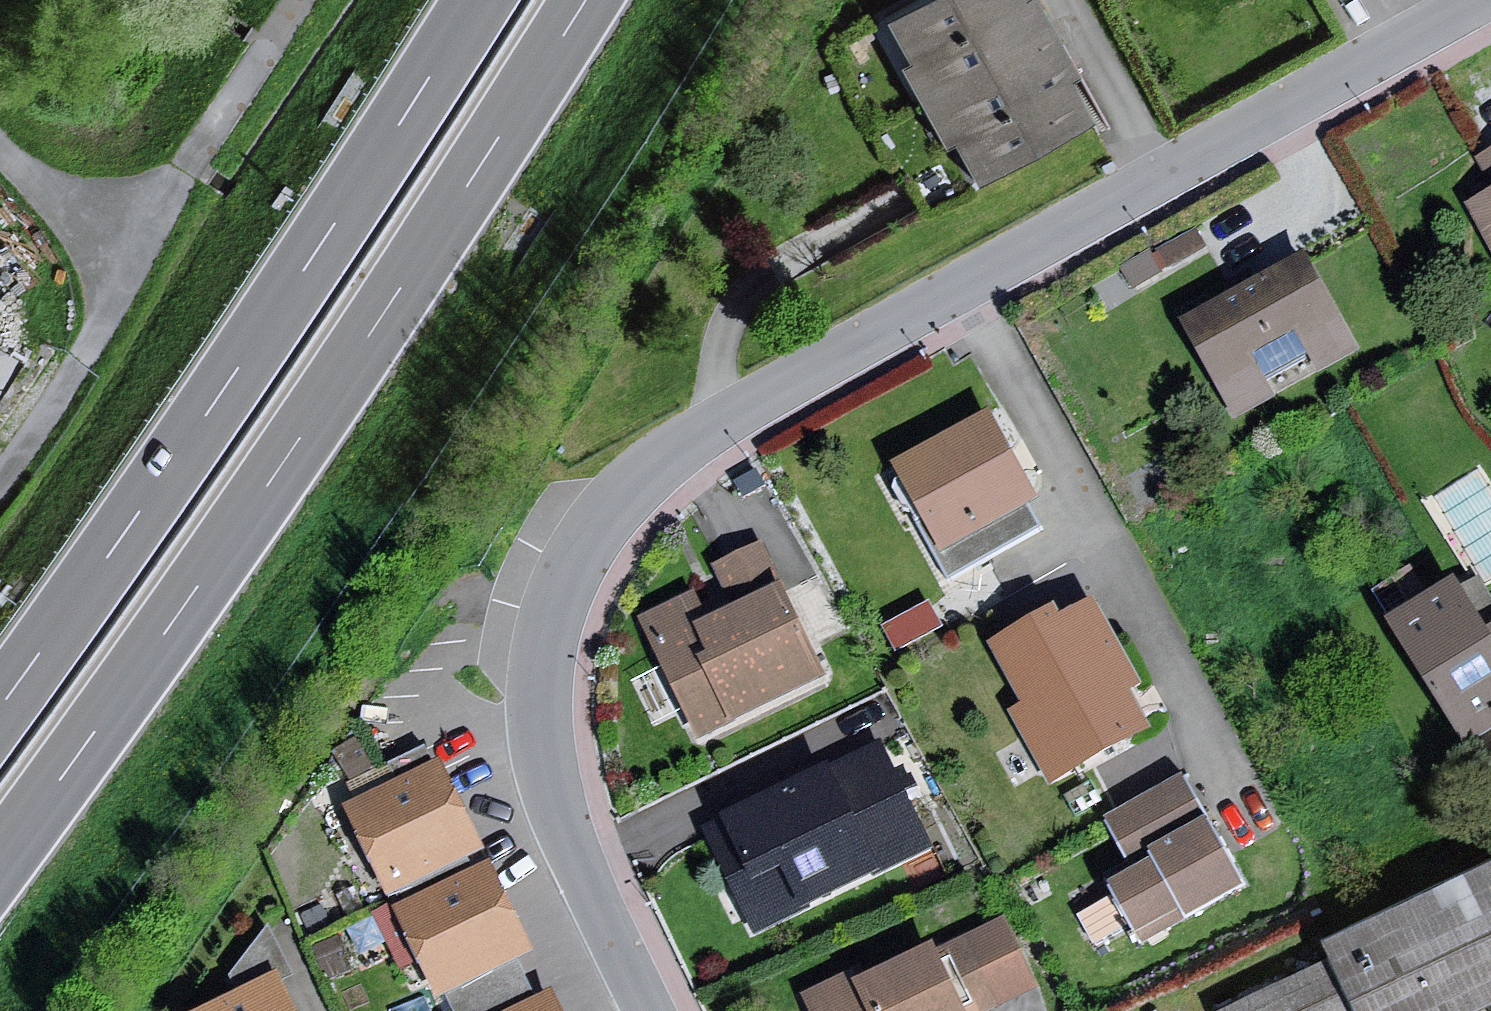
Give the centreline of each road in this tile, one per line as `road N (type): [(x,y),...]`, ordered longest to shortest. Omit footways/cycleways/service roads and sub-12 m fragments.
road 1 (residential): [(1166,172),(669,452),(630,486),(563,576),(538,678),(542,739),(580,859),(652,1010)]
road 2 (motorway): [(0,860),(281,466),(585,0)]
road 3 (motorway): [(479,0),(210,410),(0,708)]
road 4 (residential): [(1473,0),(1166,172)]
road 5 (residential): [(1070,0),(1166,172)]

